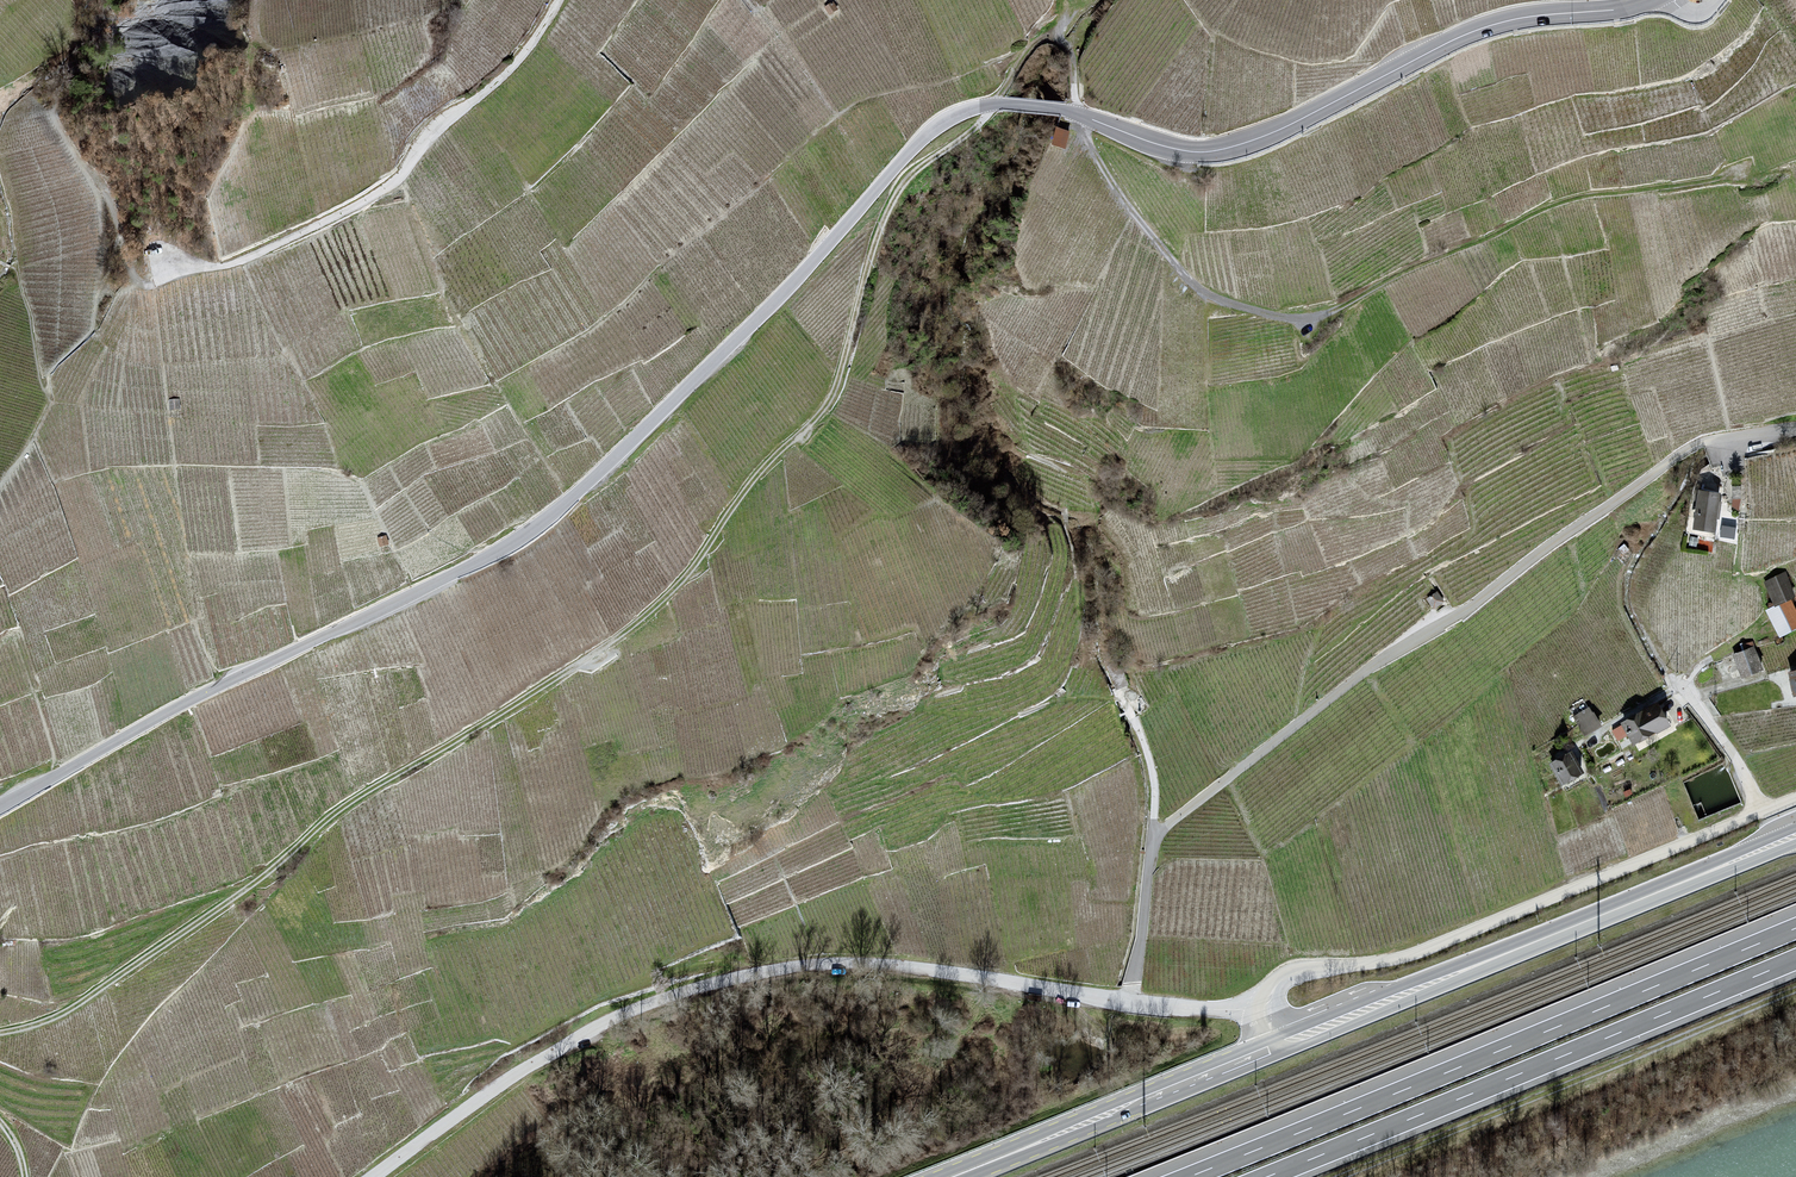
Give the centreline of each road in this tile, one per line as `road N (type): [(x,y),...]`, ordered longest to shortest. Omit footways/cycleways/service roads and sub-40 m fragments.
road 1 (tertiary): [(0,809),(533,532),(795,284),(945,123),(1012,108),(1078,117),(1176,152),(1214,154),(1251,148),(1465,39),(1656,2)]
road 2 (track): [(992,110),(897,194),(831,399),(745,490),(663,600),(540,688),(369,791),(80,1003),(0,1033)]
road 3 (unclassified): [(1133,1003),(1148,857),(1163,832),(1667,467),(1706,445),(1795,431)]
road 4 (unclassified): [(1133,1003),(899,970),(798,967),(721,982),(621,1016),(513,1078),(378,1176)]
road 5 (motorway): [(1795,928),(1188,1176)]
road 6 (motorway): [(1267,1176),(1795,960)]
road 7 (primary): [(1795,836),(1278,1046)]
road 8 (unclassified): [(1268,1011),(1290,974),(1406,957),(1760,812)]
road 9 (track): [(1339,1176),(1795,989)]
road 10 (unclassified): [(554,0),(495,85),(432,134),(376,194),(250,257),(171,267)]
road 11 (primary): [(1278,1046),(951,1176)]
road 12 (residential): [(1684,684),(1760,812)]
road 13 (unclassified): [(1268,1011),(1133,1003)]

